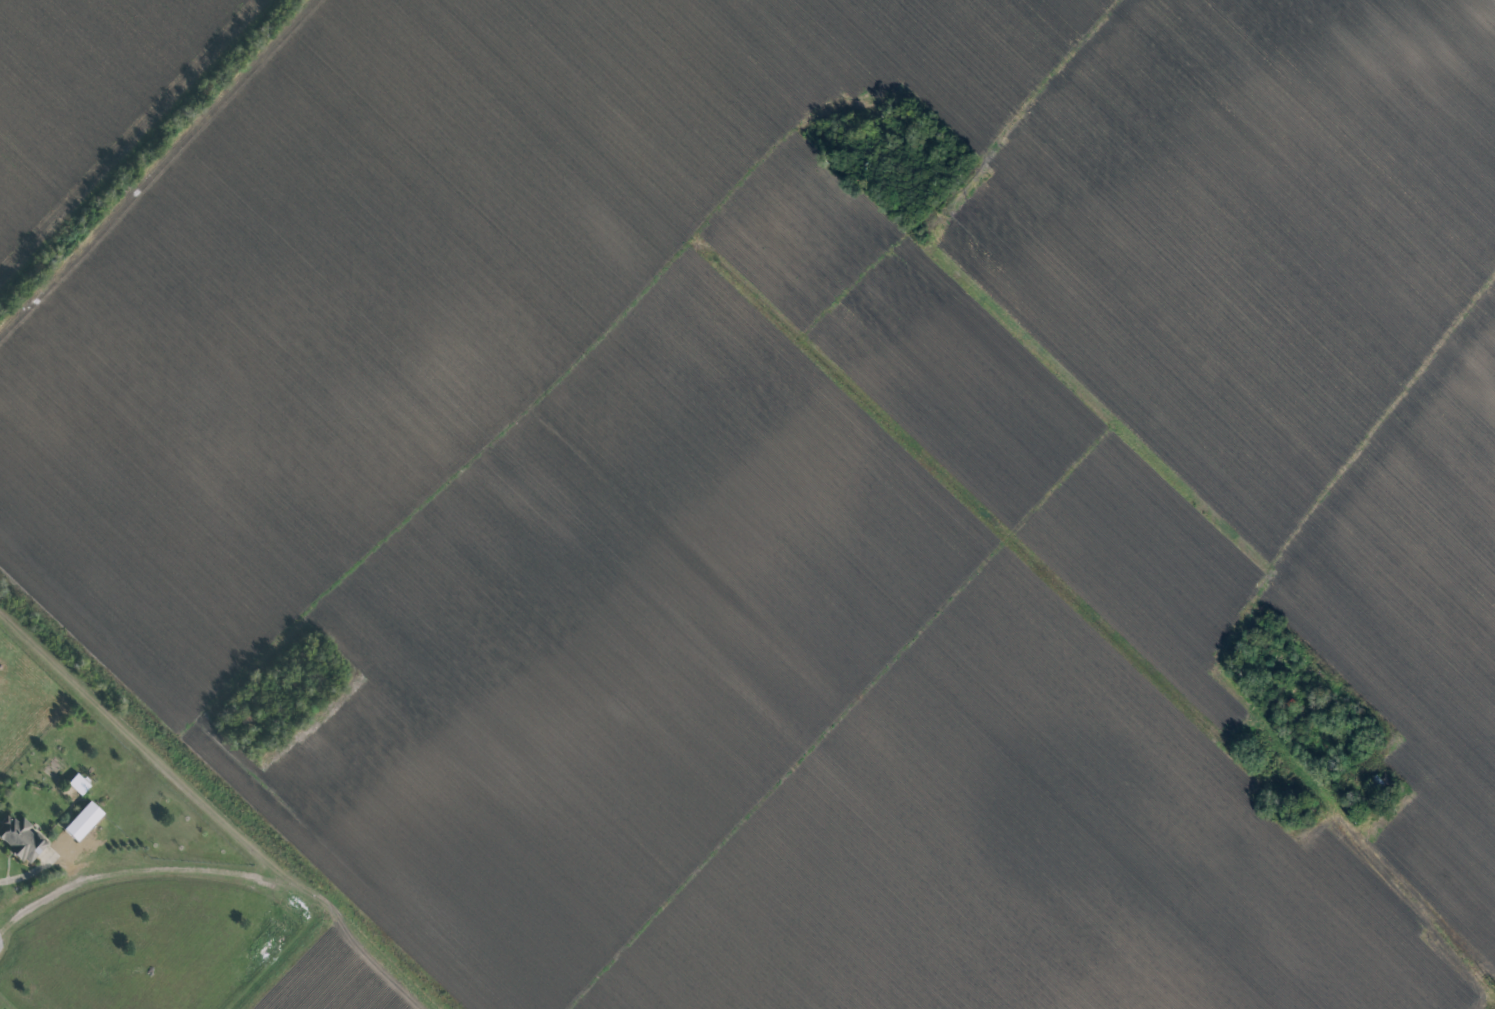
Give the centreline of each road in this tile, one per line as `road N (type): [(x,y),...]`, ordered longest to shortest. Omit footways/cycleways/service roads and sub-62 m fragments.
road 1 (residential): [(350,935),(290,898),(228,879),(151,881),(0,940)]

